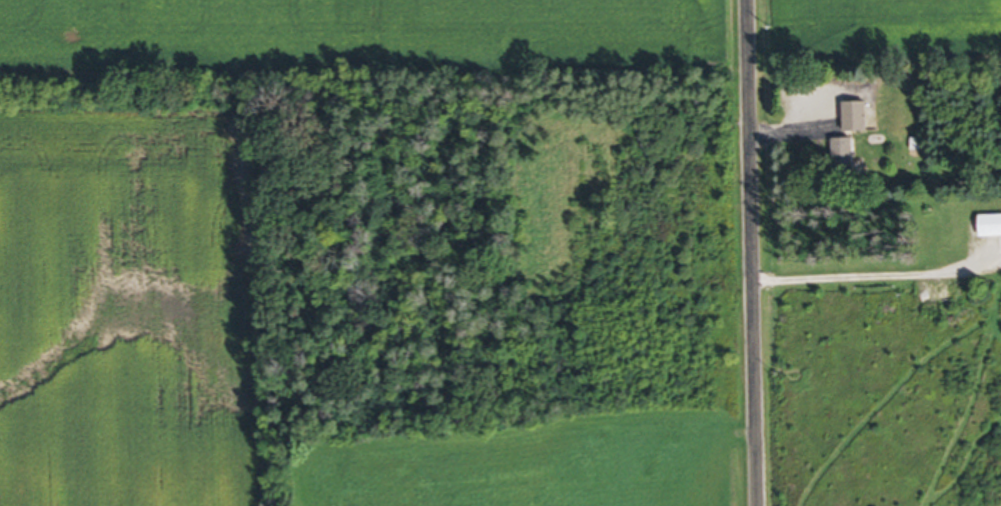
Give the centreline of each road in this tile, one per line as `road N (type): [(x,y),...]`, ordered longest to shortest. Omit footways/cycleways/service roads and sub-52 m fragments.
road 1 (residential): [(751,505),(740,0)]

